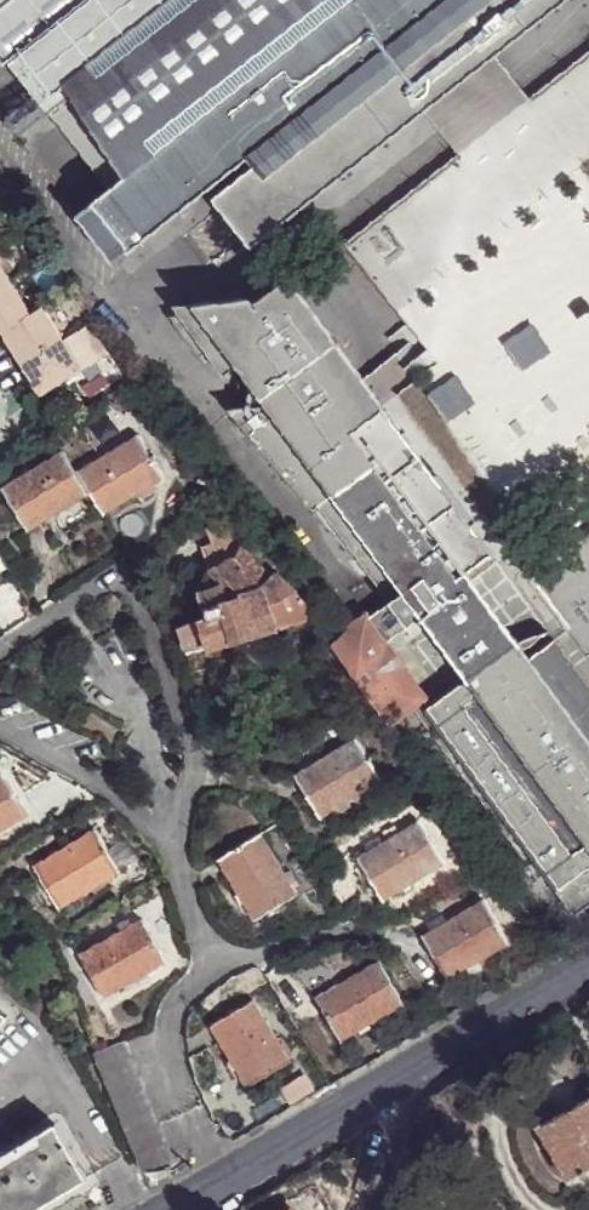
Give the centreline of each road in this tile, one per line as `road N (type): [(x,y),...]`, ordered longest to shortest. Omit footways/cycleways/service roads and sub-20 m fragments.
road 1 (tertiary): [(172,1209),(383,1088)]
road 2 (tertiary): [(383,1088),(588,974)]
road 3 (residential): [(383,1088),(389,1115),(356,1209)]

